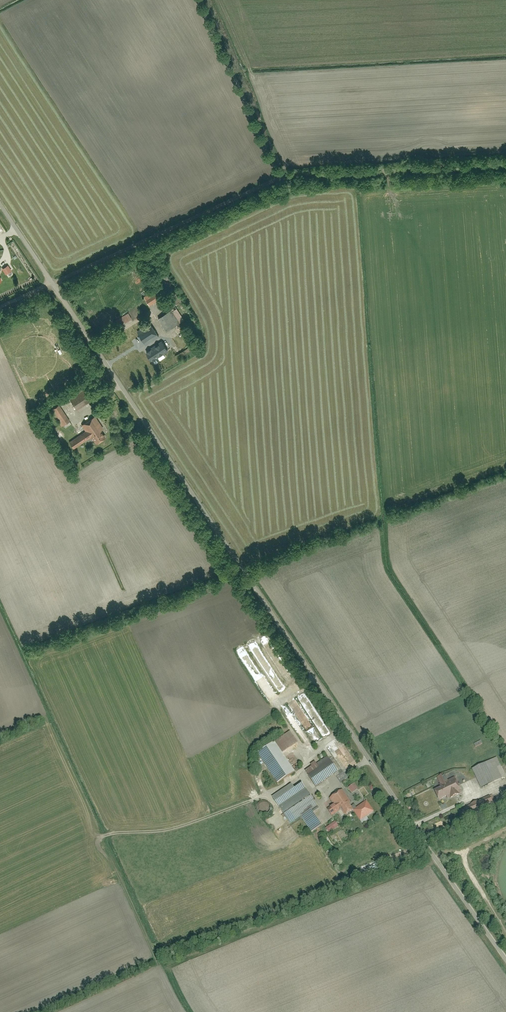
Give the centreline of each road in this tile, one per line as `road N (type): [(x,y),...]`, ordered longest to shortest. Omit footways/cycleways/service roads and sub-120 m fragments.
road 1 (unclassified): [(505,960),(0,204)]
road 2 (track): [(0,307),(287,175),(505,161)]
road 3 (track): [(505,830),(160,969)]
road 4 (track): [(266,795),(166,831),(97,837)]

